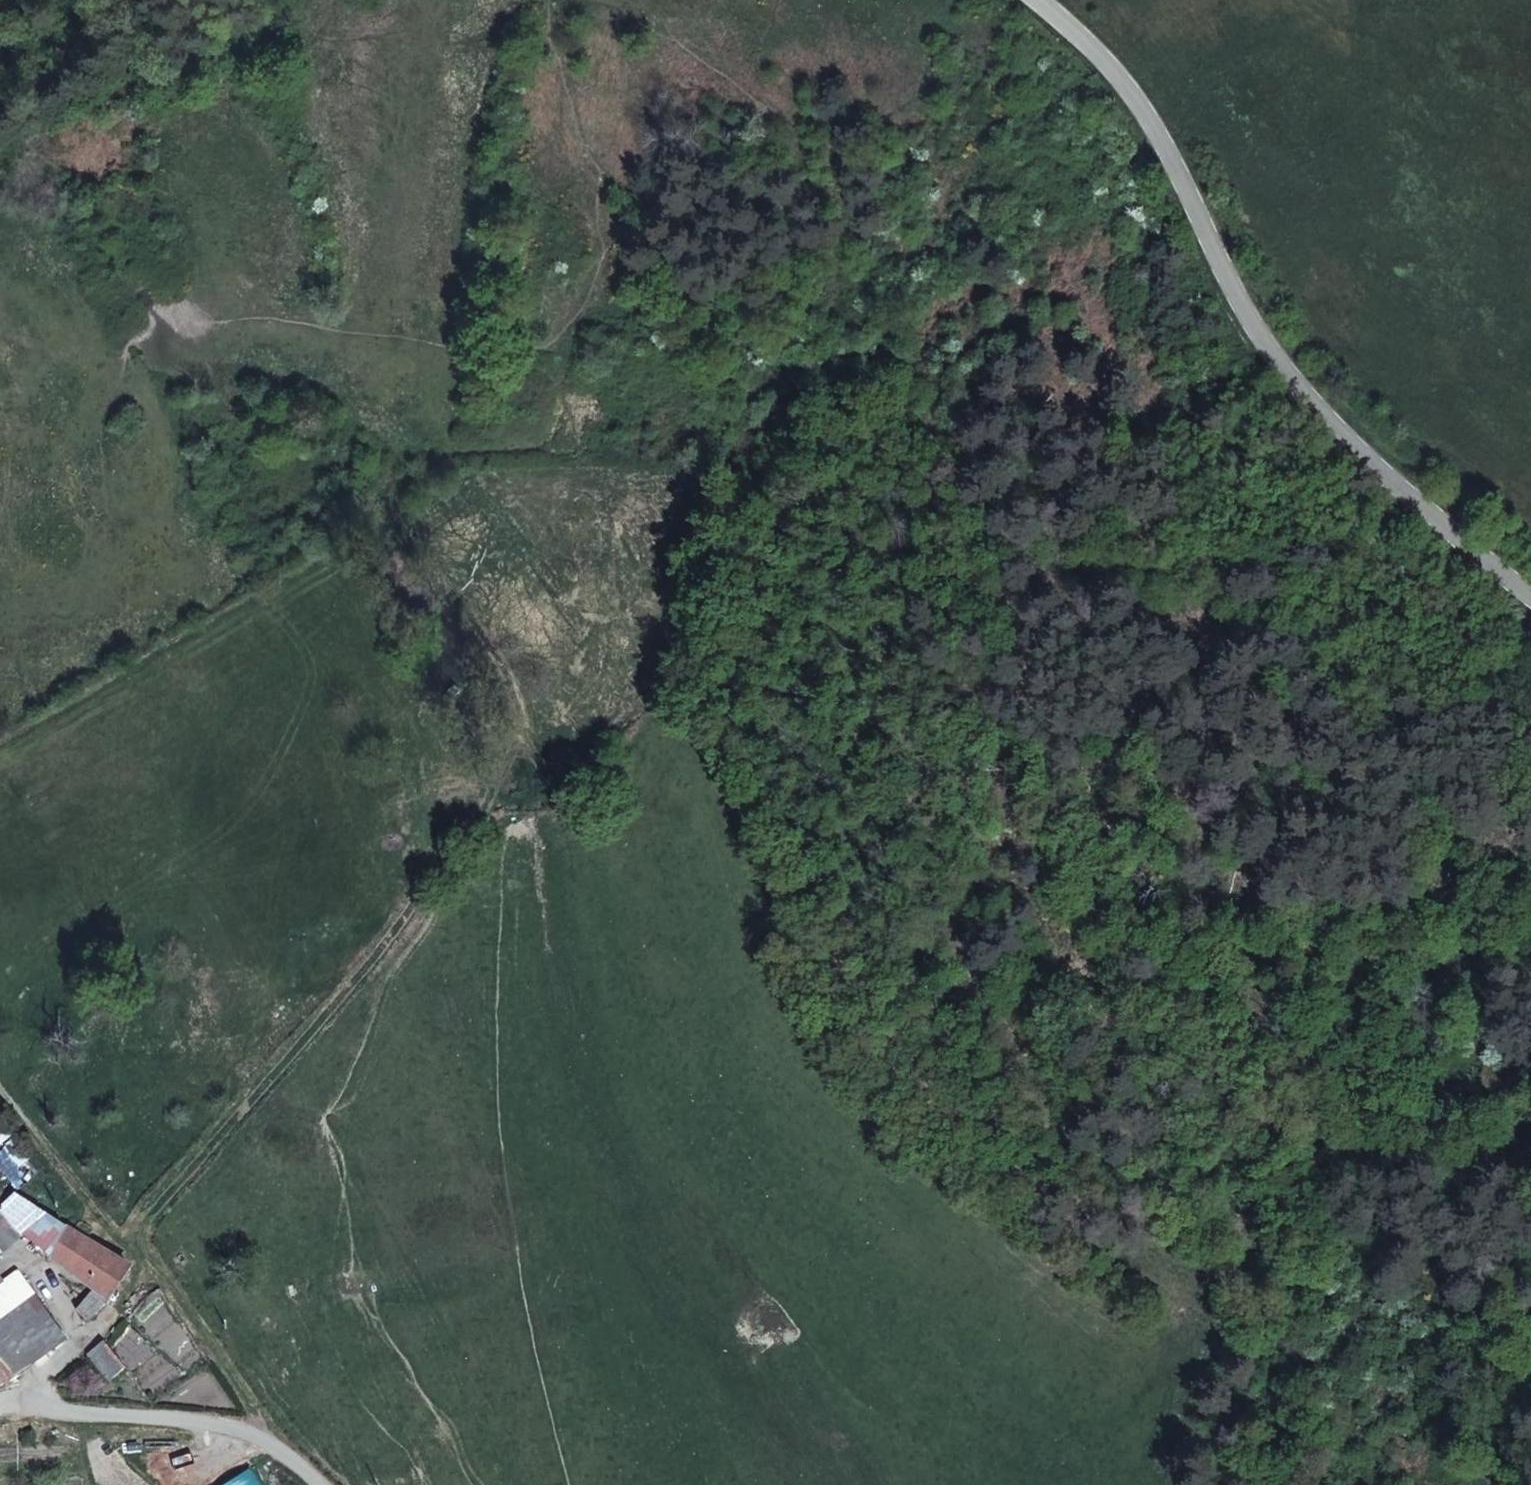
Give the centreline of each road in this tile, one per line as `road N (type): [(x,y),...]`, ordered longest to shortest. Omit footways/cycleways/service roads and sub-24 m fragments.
road 1 (tertiary): [(1032,0),(1138,91),(1246,306),(1304,399),(1434,522),(1530,599)]
road 2 (unclassified): [(309,1484),(265,1444),(0,1407)]

